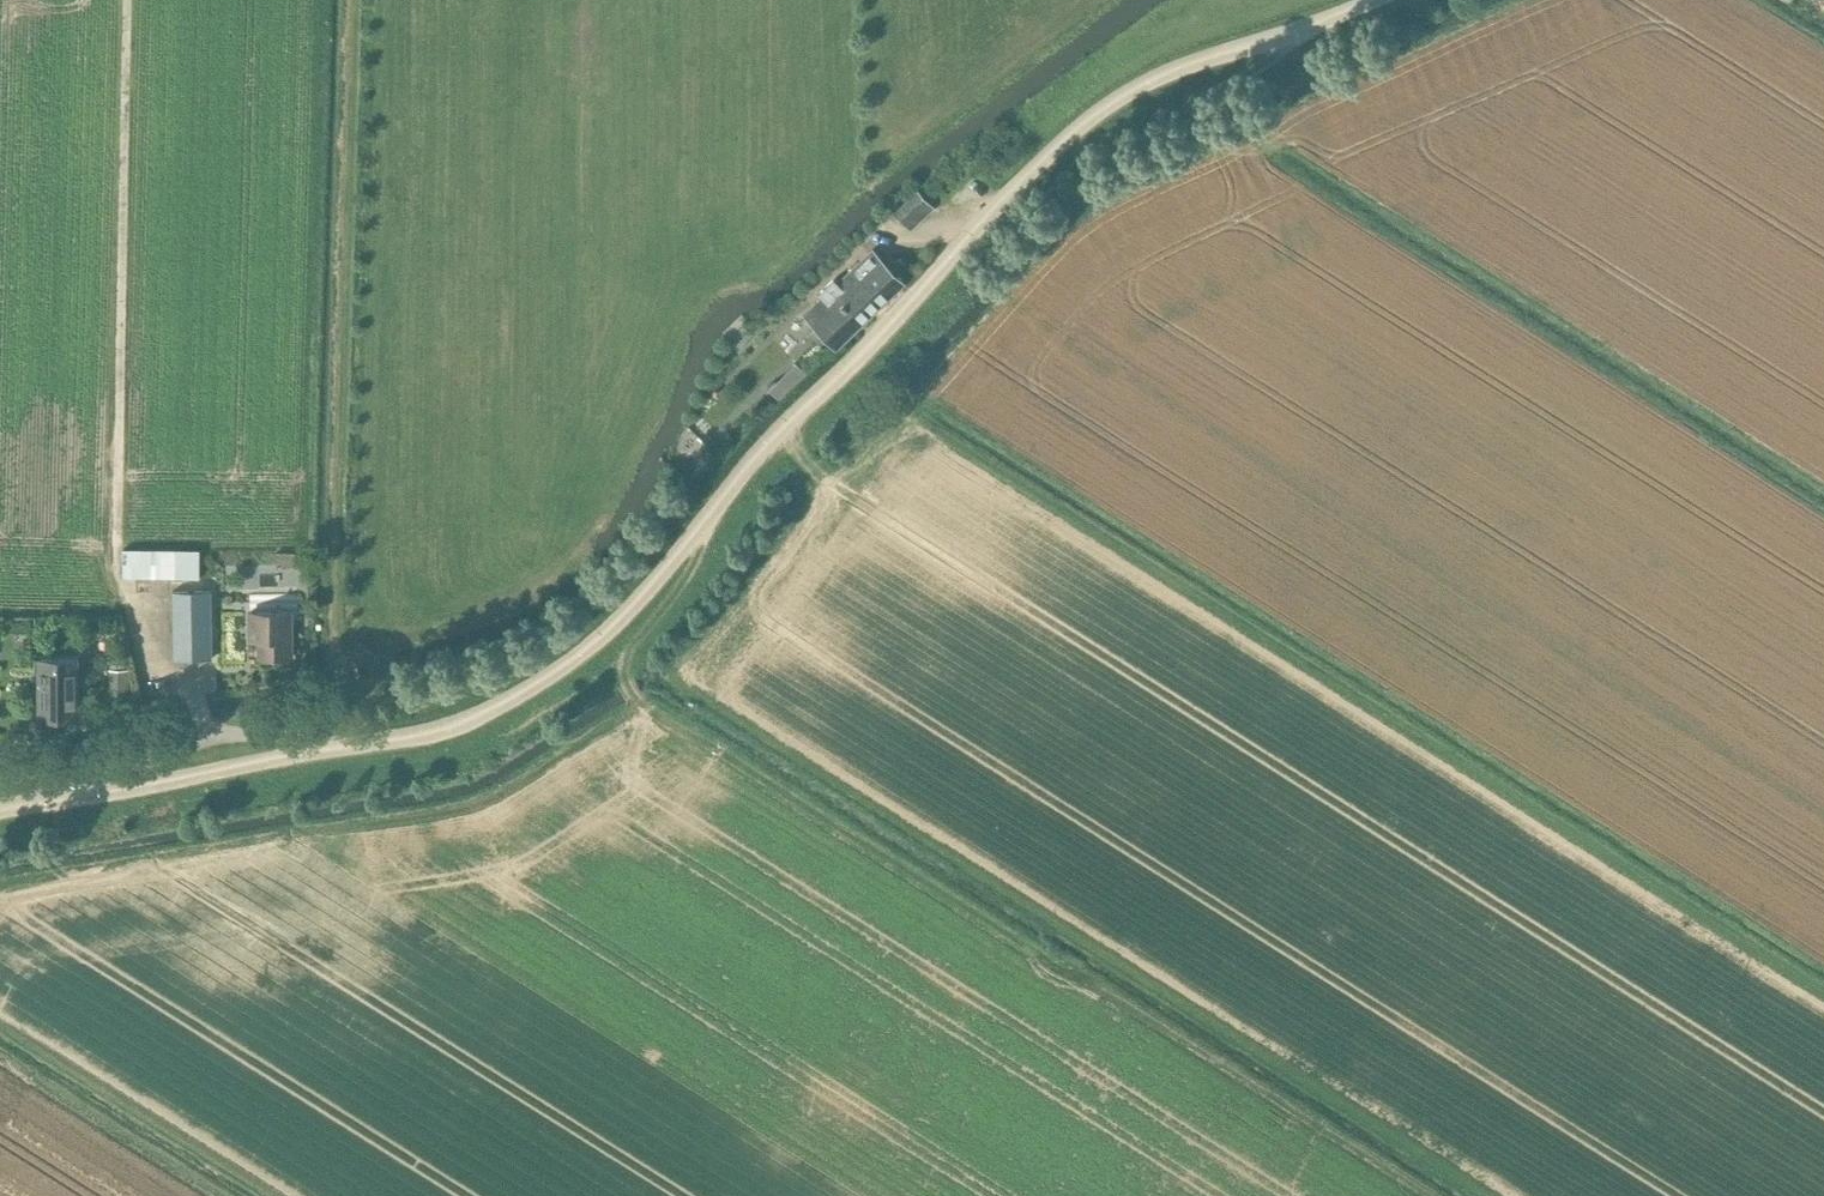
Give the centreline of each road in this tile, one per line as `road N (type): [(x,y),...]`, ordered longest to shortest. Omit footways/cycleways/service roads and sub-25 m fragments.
road 1 (residential): [(0,807),(445,729),(491,709),(586,648),(641,596),(753,456),(1076,130),(1163,74),(1276,41),(1374,0)]

